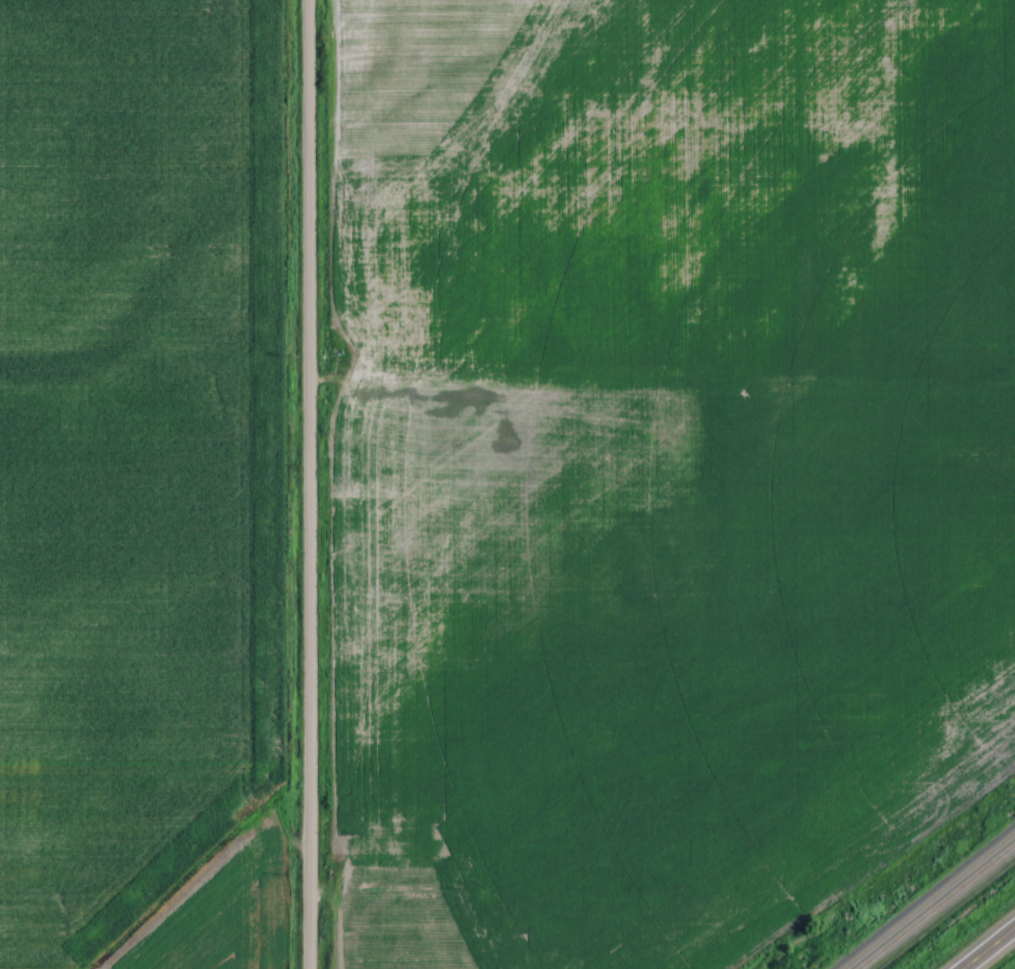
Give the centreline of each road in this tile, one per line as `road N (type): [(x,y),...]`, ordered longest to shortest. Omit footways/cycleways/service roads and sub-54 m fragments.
road 1 (residential): [(308,968),(306,0)]

